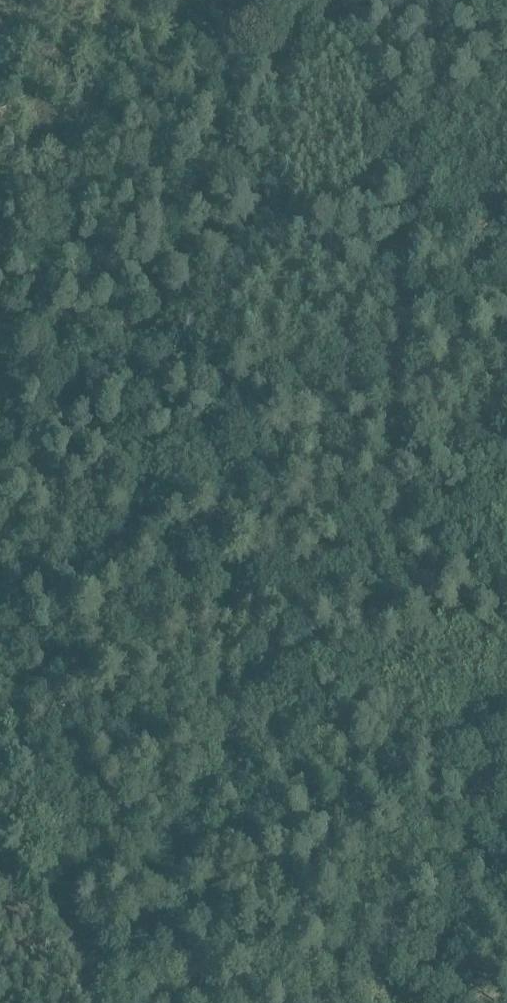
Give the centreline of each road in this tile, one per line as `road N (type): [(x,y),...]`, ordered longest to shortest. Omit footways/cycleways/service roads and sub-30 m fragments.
road 1 (track): [(0,223),(309,0)]

